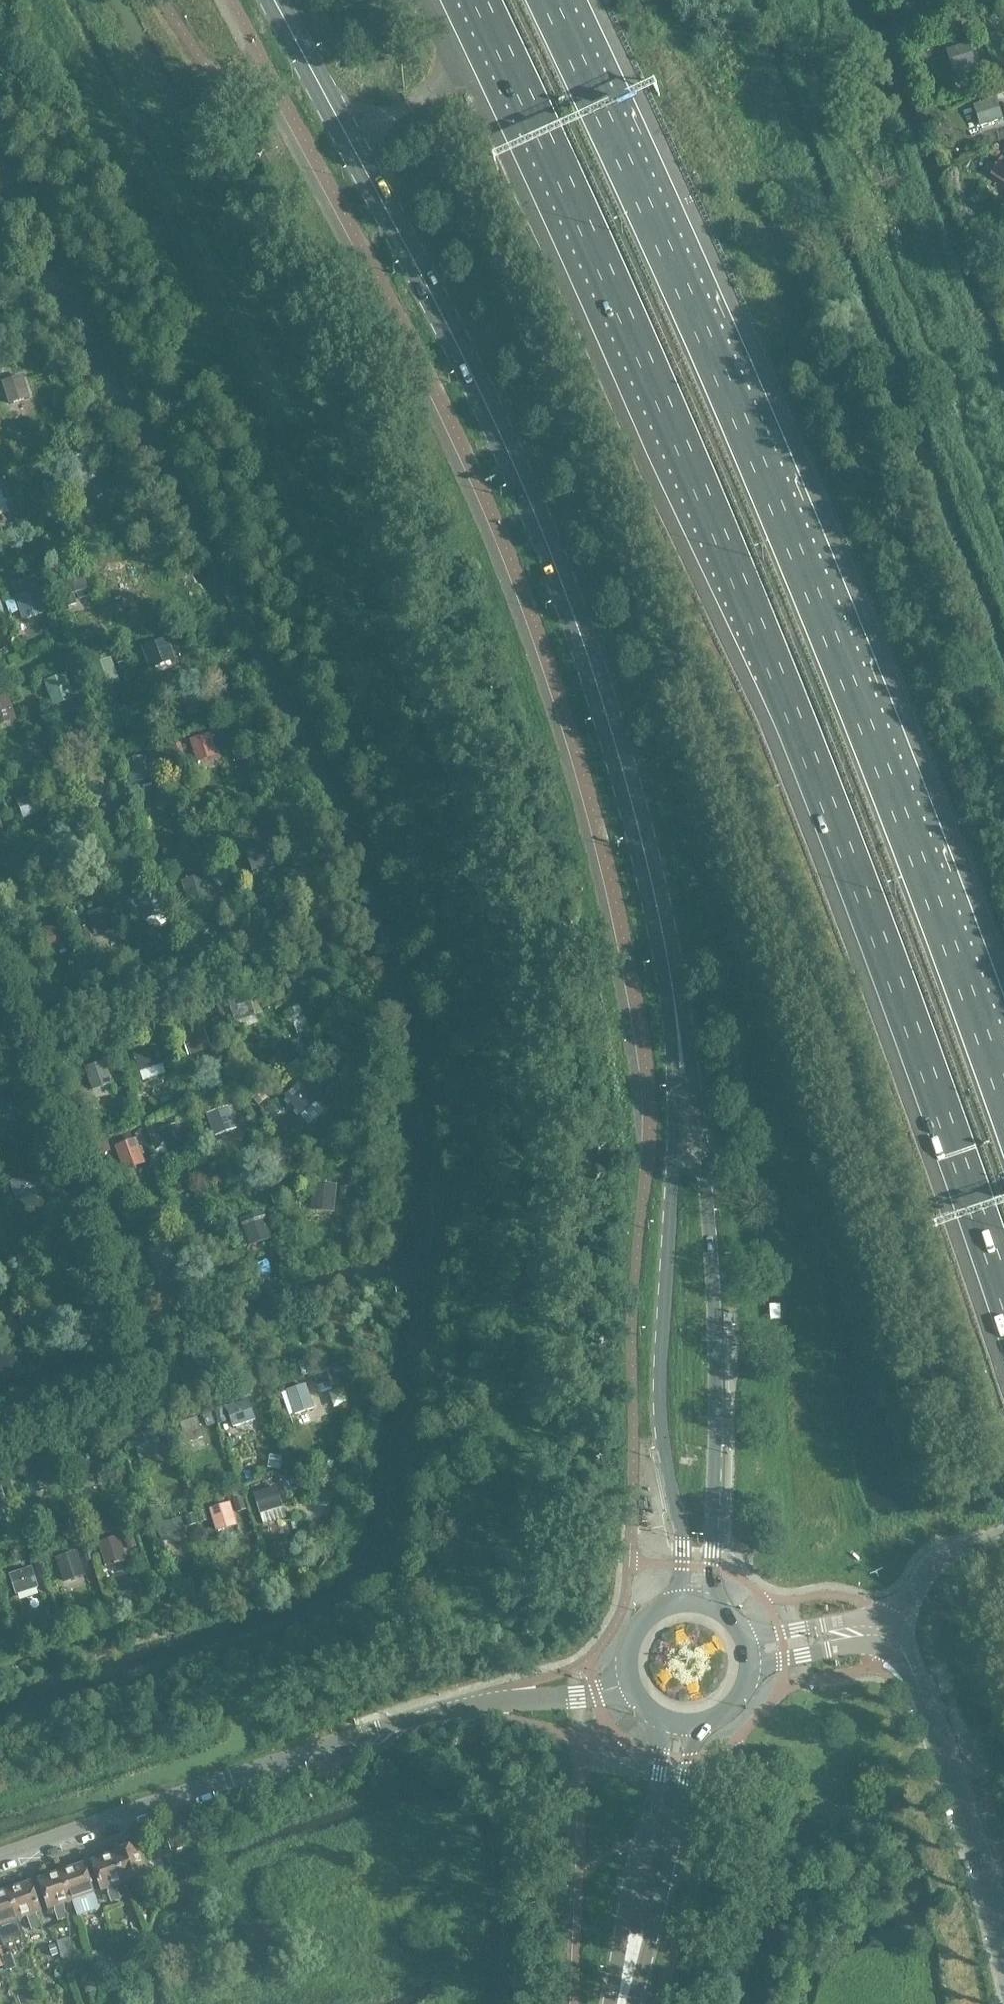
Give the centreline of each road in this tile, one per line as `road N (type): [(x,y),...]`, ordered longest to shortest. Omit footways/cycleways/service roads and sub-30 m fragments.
road 1 (motorway): [(478,0),(780,682),(1003,1300)]
road 2 (motorway): [(1003,1105),(854,697),(703,335),(545,0)]
road 3 (secondary): [(675,992),(621,759),(543,532),(273,0)]
road 4 (secondary): [(721,1614),(710,1203),(675,992)]
road 5 (secondary): [(675,992),(660,1382),(683,1564),(670,1609)]
road 6 (residential): [(0,1858),(379,1729)]
road 7 (secondary): [(657,1718),(658,1786),(610,2003)]
road 8 (secondary): [(634,2003),(689,1758),(706,1724)]
road 9 (unclassified): [(1003,1947),(922,1694)]
road 10 (unclassified): [(379,1729),(467,1708),(631,1685)]
road 11 (tertiary): [(891,1624),(937,1560),(1003,1534)]
road 12 (tertiary): [(891,1624),(849,1620),(743,1638)]
road 13 (tertiary): [(750,1670),(877,1648)]

